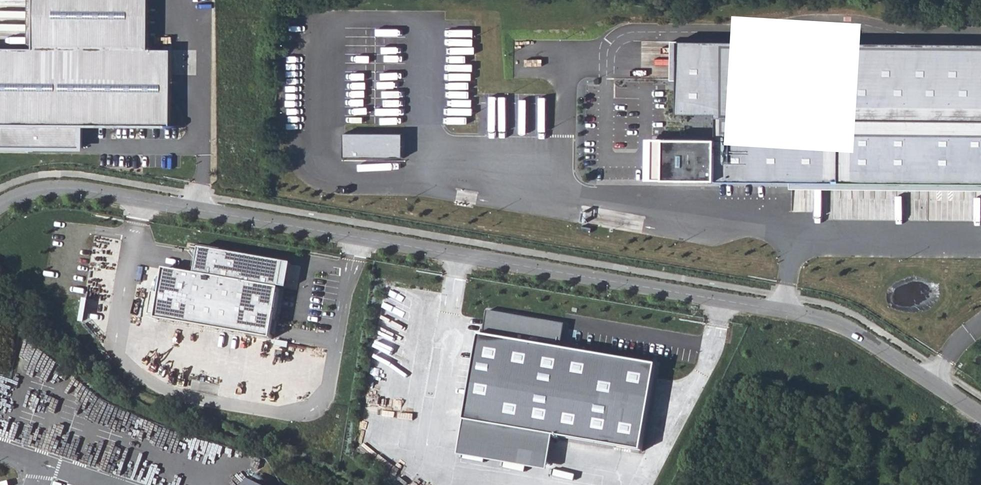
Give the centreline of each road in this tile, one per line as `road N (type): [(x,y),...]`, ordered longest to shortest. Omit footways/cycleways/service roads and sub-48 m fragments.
road 1 (unclassified): [(980,411),(818,315),(68,192),(28,193),(0,209)]

